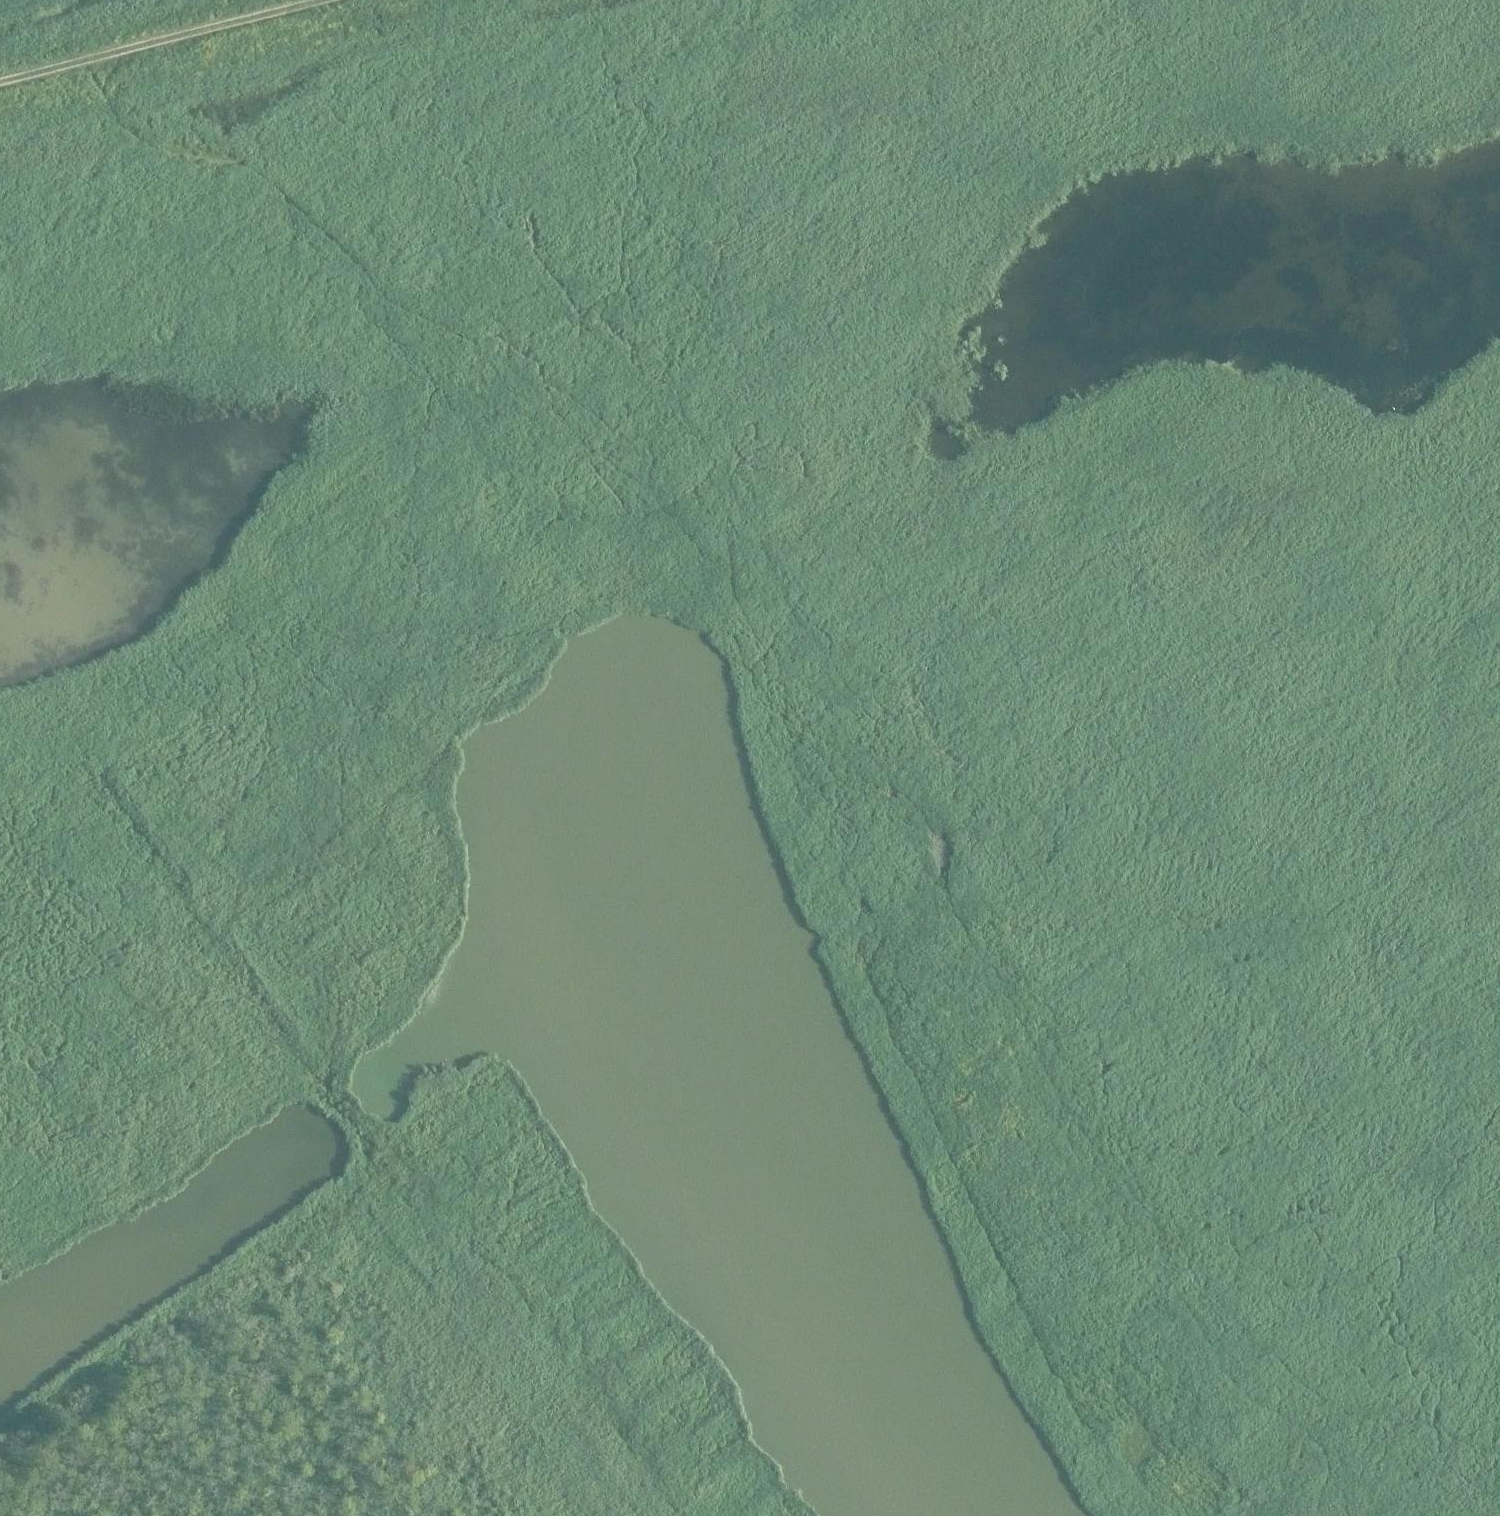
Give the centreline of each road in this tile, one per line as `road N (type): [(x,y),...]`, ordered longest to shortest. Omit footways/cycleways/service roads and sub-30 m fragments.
road 1 (track): [(0,82),(79,60),(261,172),(397,291),(509,365),(710,544),(840,711),(948,801)]
road 2 (track): [(79,60),(302,0)]

